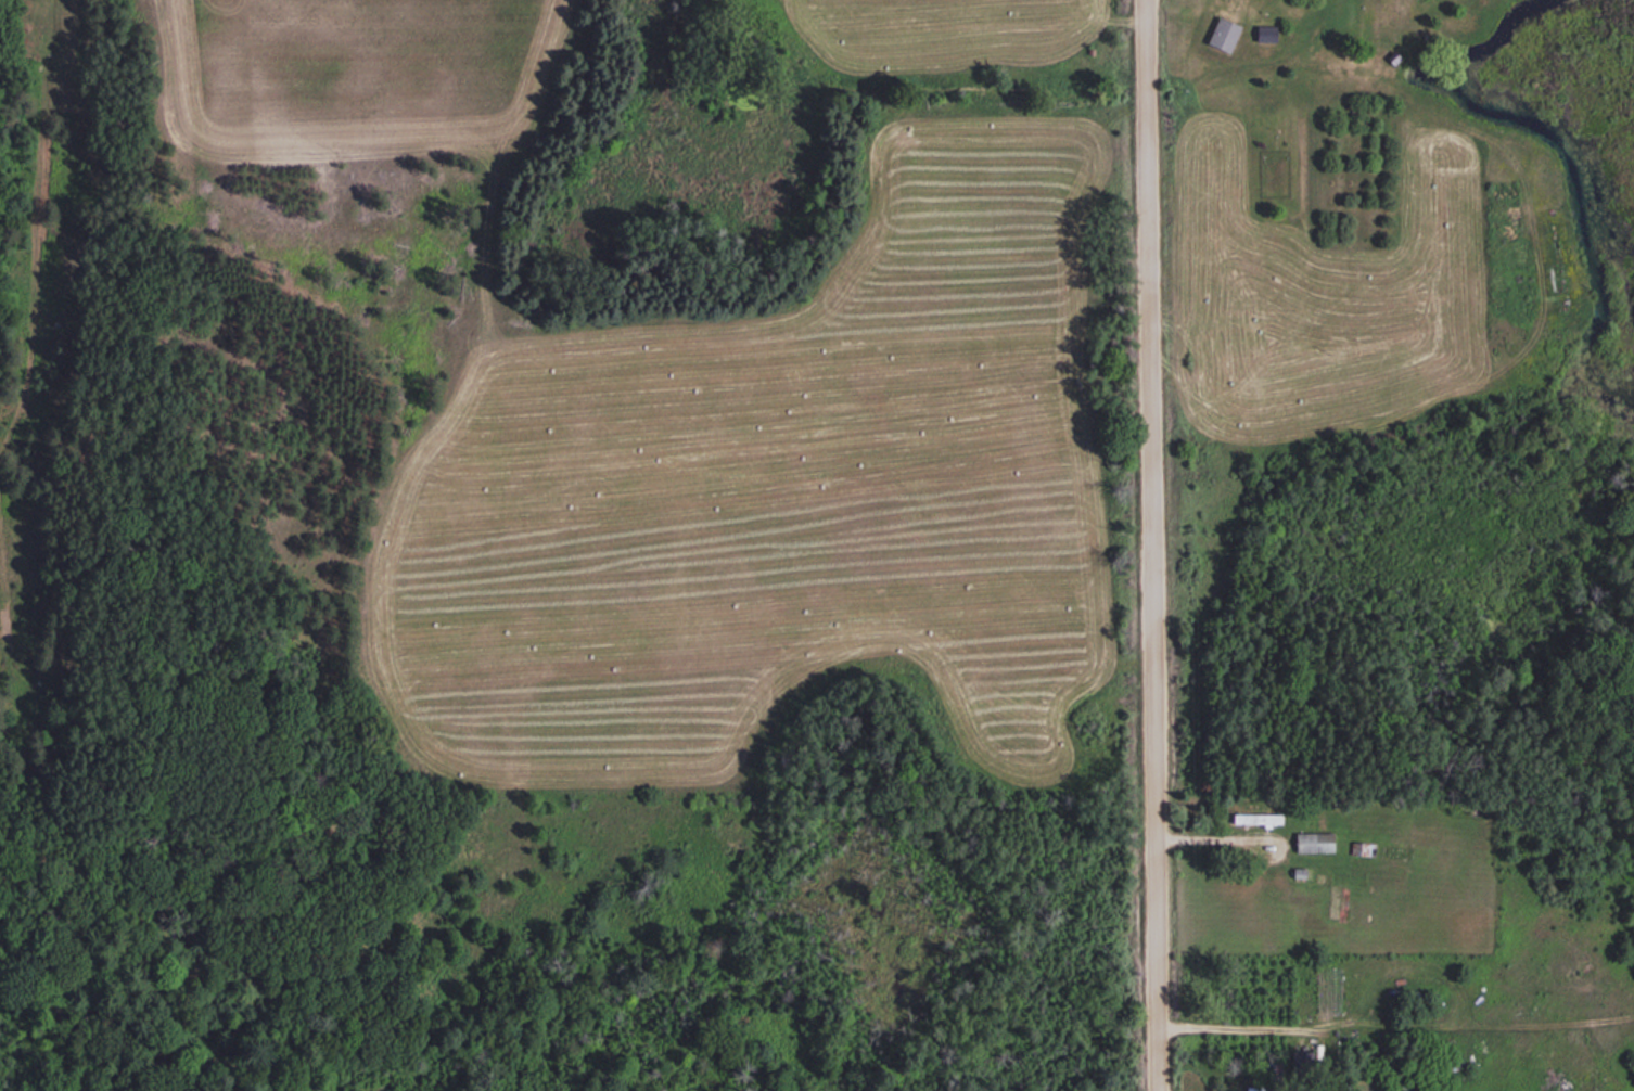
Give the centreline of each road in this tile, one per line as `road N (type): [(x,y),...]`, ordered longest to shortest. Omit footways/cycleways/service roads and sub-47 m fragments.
road 1 (residential): [(1163,1090),(1150,0)]

